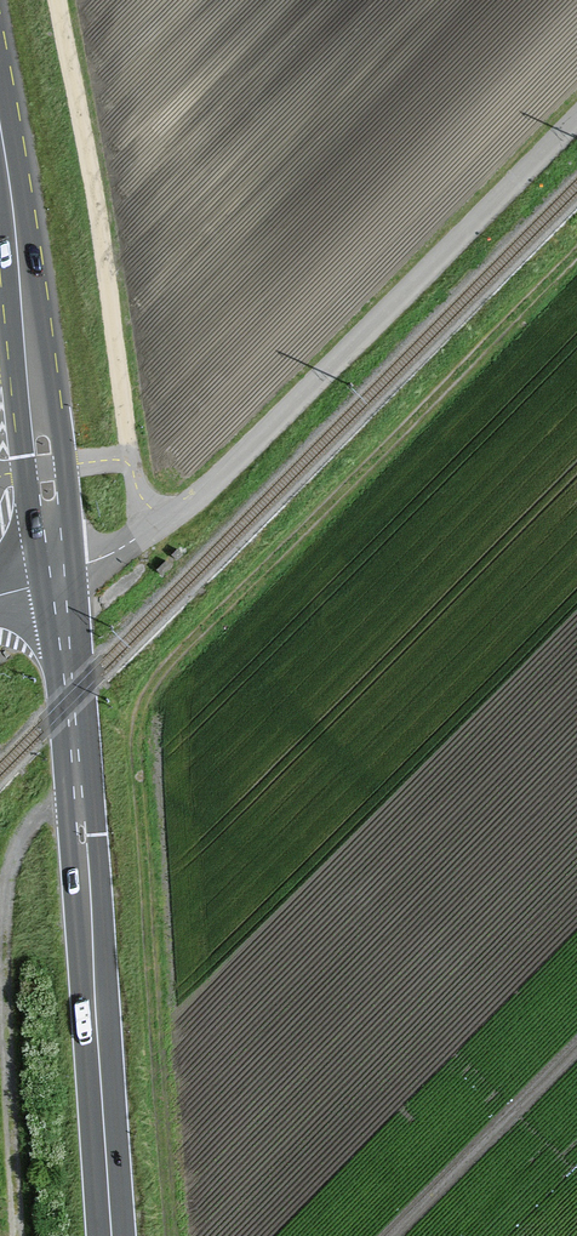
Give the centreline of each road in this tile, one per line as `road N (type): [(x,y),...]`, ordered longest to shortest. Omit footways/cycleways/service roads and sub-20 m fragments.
road 1 (track): [(171,1235),(137,762),(143,703),(175,657),(576,252)]
road 2 (unclassified): [(58,577),(164,522),(215,482),(576,119)]
road 3 (primary): [(111,1235),(58,577)]
road 4 (track): [(164,522),(135,483),(58,0)]
road 5 (track): [(18,1235),(3,907),(22,834),(45,807),(79,794)]
road 6 (primary): [(58,577),(0,135)]

